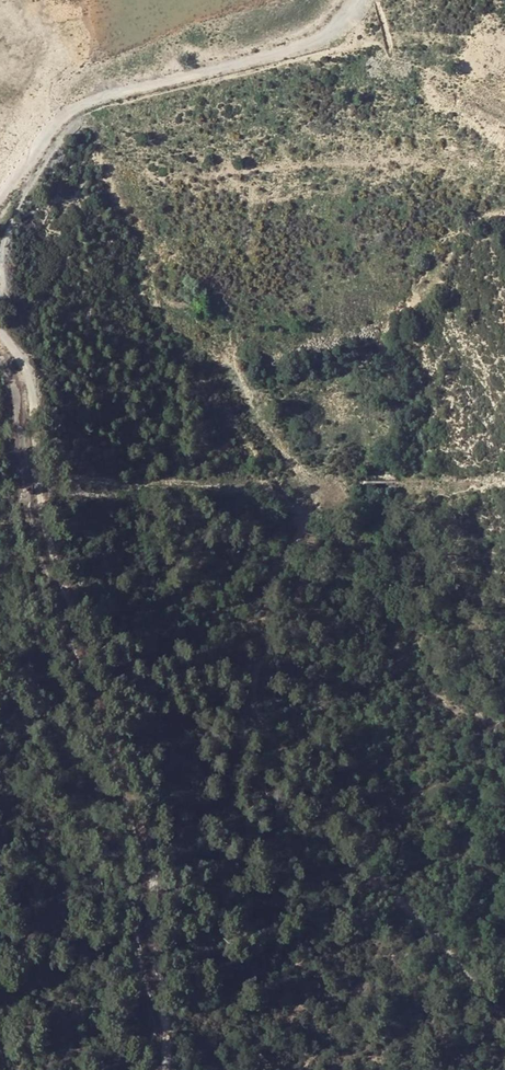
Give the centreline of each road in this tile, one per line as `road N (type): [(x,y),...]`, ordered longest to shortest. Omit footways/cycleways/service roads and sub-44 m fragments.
road 1 (track): [(504,1018),(260,720),(266,592),(319,498),(257,421),(230,367)]
road 2 (track): [(48,538),(154,870),(165,1069)]
road 3 (track): [(48,538),(21,365),(0,340)]

